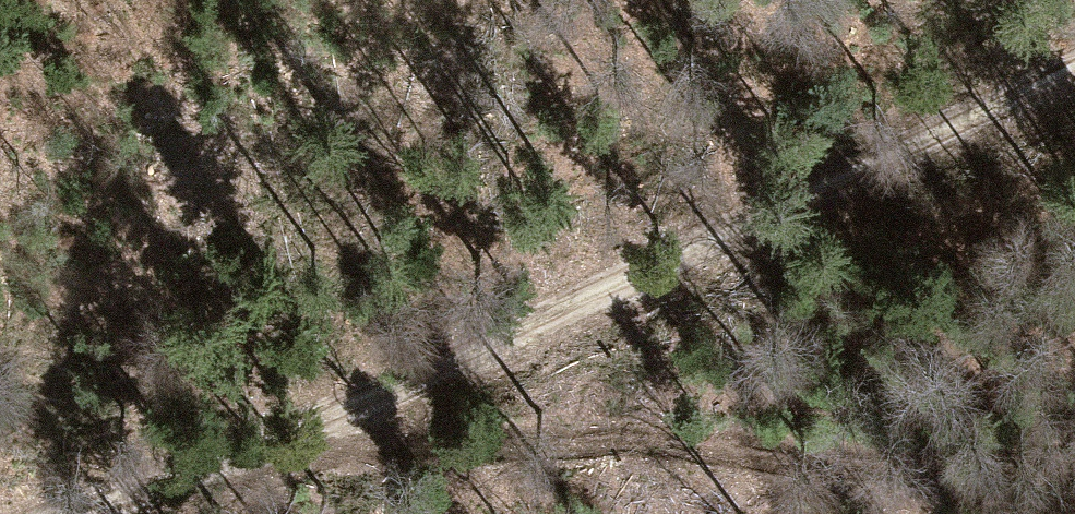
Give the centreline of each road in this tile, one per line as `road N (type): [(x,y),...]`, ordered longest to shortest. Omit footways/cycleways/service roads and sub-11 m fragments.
road 1 (track): [(1074,73),(92,513)]
road 2 (track): [(302,424),(625,424),(1074,466)]

